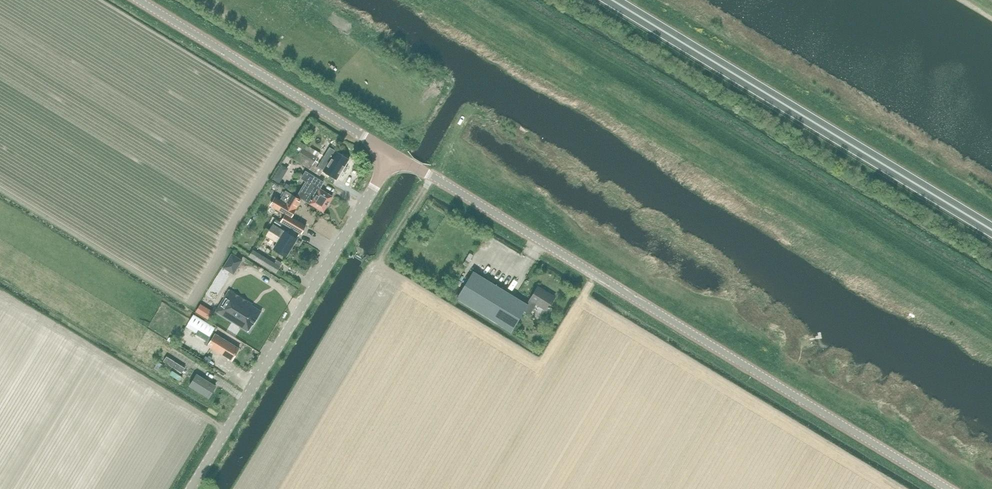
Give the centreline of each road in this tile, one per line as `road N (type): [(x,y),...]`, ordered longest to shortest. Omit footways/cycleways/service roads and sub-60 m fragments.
road 1 (unclassified): [(947,488),(393,155)]
road 2 (primary): [(991,230),(612,0)]
road 3 (unclassified): [(190,488),(393,155)]
road 4 (unclassified): [(393,155),(138,0)]

